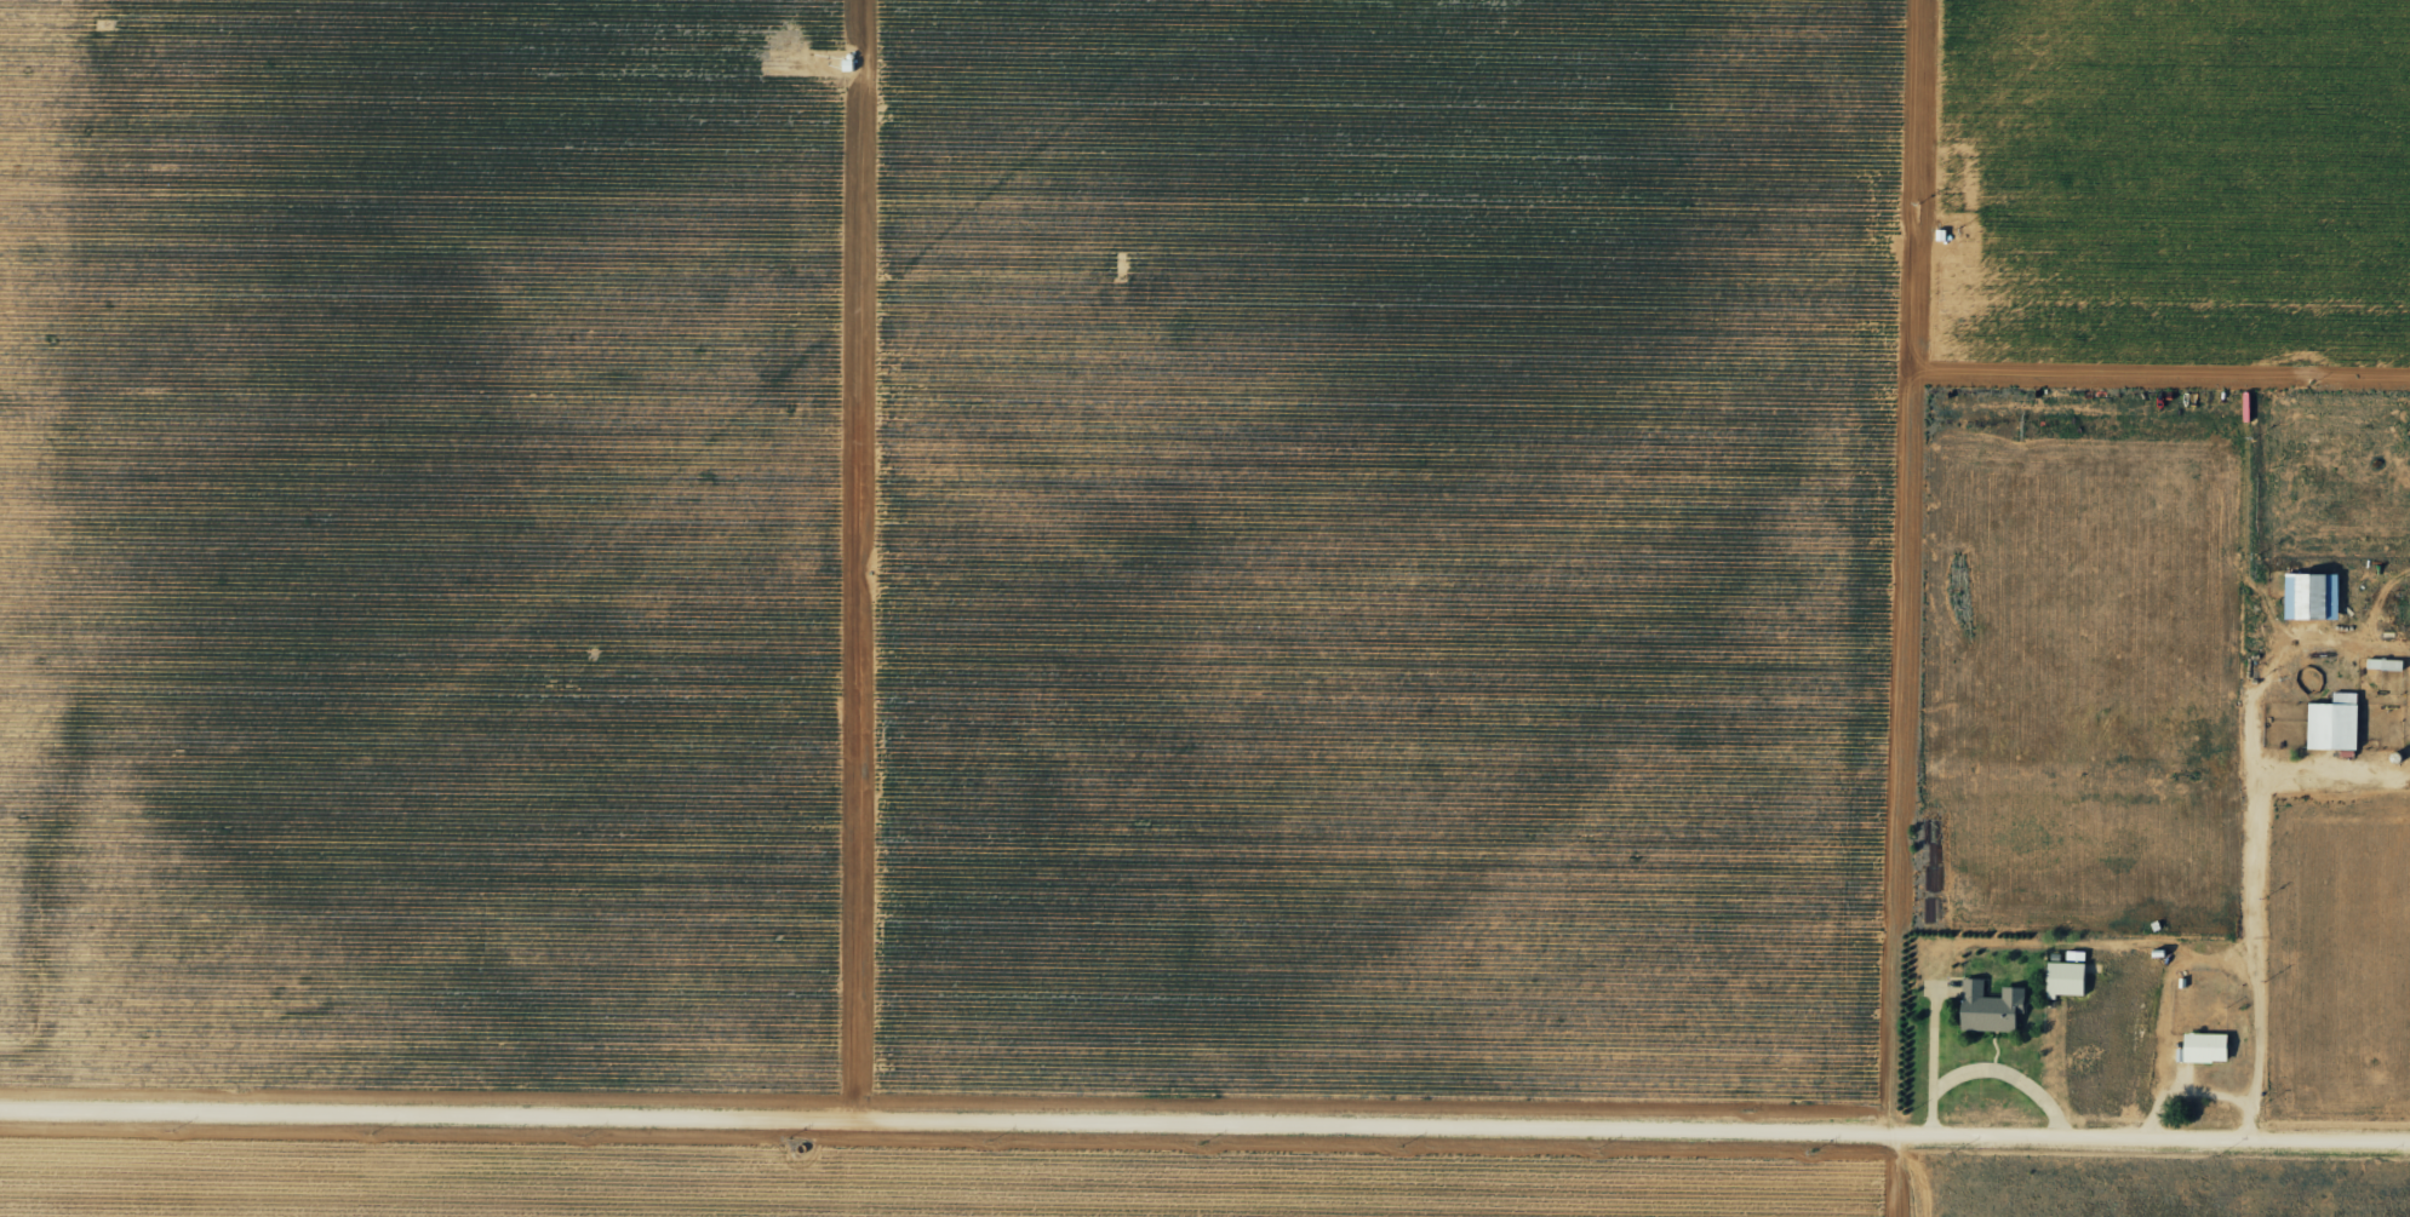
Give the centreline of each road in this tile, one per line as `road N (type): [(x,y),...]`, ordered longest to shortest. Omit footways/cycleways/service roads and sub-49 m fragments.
road 1 (residential): [(2409,1142),(0,1118)]

